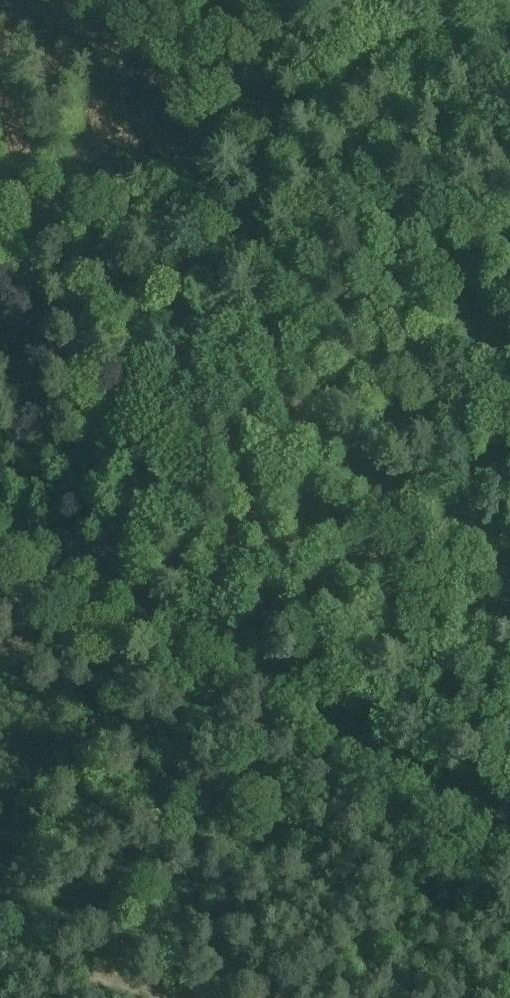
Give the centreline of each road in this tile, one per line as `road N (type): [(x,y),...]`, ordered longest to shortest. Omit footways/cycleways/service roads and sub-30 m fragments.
road 1 (track): [(94,567),(119,556),(470,0)]
road 2 (track): [(94,567),(80,535),(174,174),(306,0)]
road 3 (tertiary): [(509,831),(0,506)]

